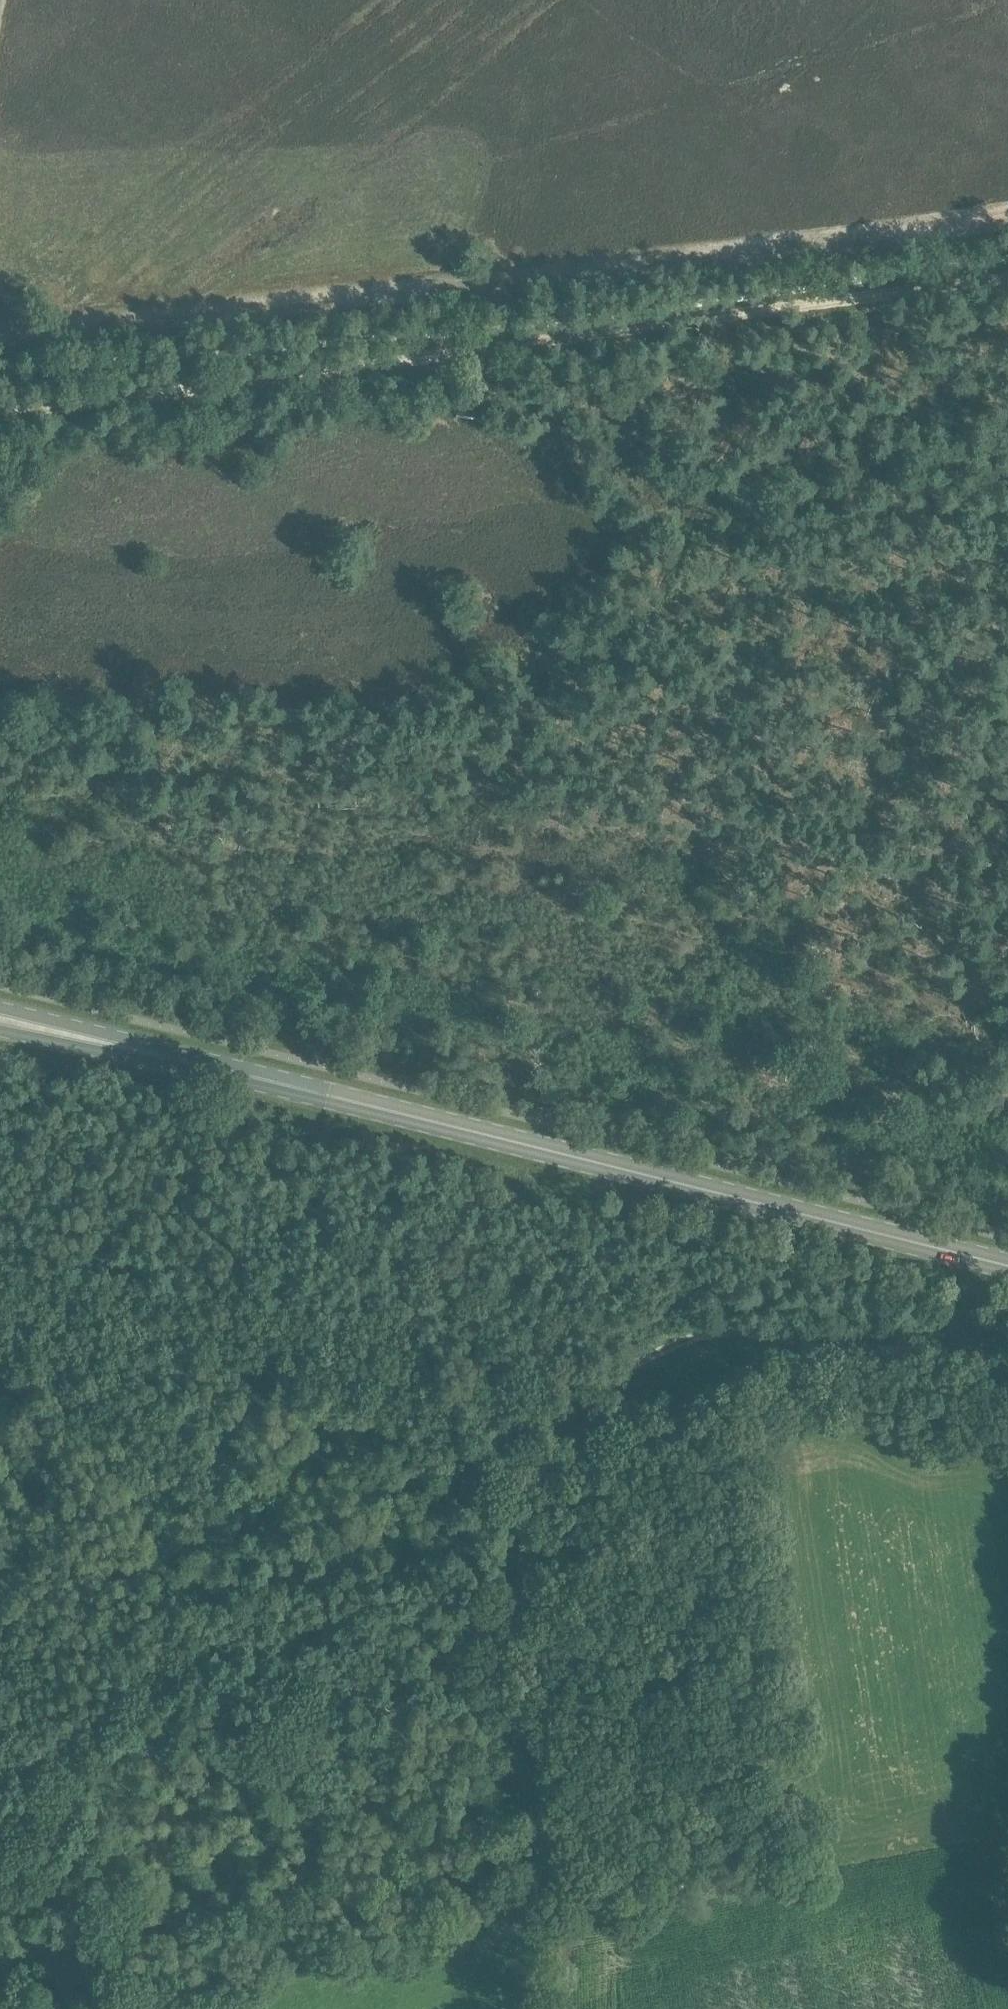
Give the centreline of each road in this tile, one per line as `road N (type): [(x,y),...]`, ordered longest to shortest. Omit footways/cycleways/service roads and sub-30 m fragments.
road 1 (track): [(0,1767),(65,1739),(212,1627),(342,1552),(492,1449),(628,1377),(682,1336),(900,1328),(1007,1334)]
road 2 (track): [(1007,276),(0,413)]
road 3 (track): [(1007,216),(0,332)]
road 4 (primary): [(1007,1262),(218,1070)]
road 5 (primary): [(218,1070),(0,1007)]
road 6 (primary): [(0,1031),(218,1070)]

